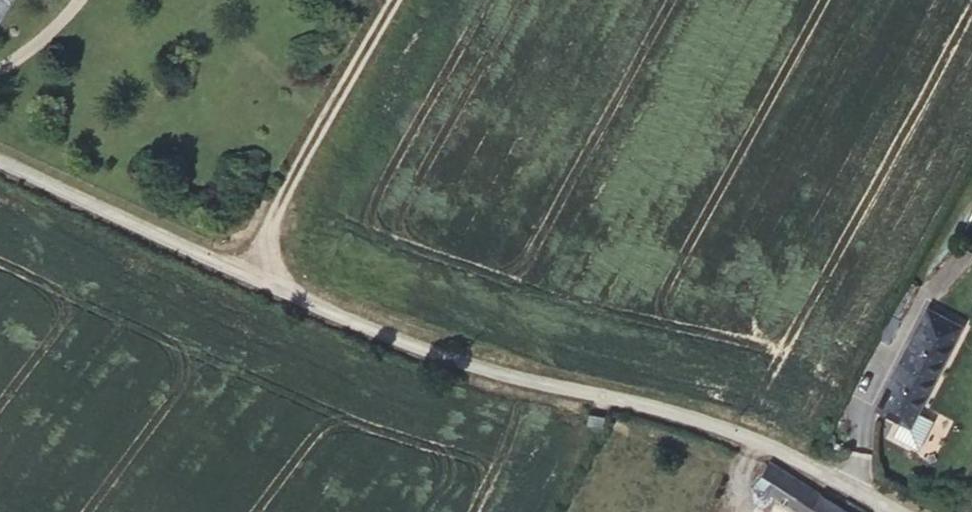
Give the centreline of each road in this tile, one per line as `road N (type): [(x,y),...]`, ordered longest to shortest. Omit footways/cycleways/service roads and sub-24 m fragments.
road 1 (unclassified): [(0,156),(482,374),(655,406),(749,437),(902,511)]

